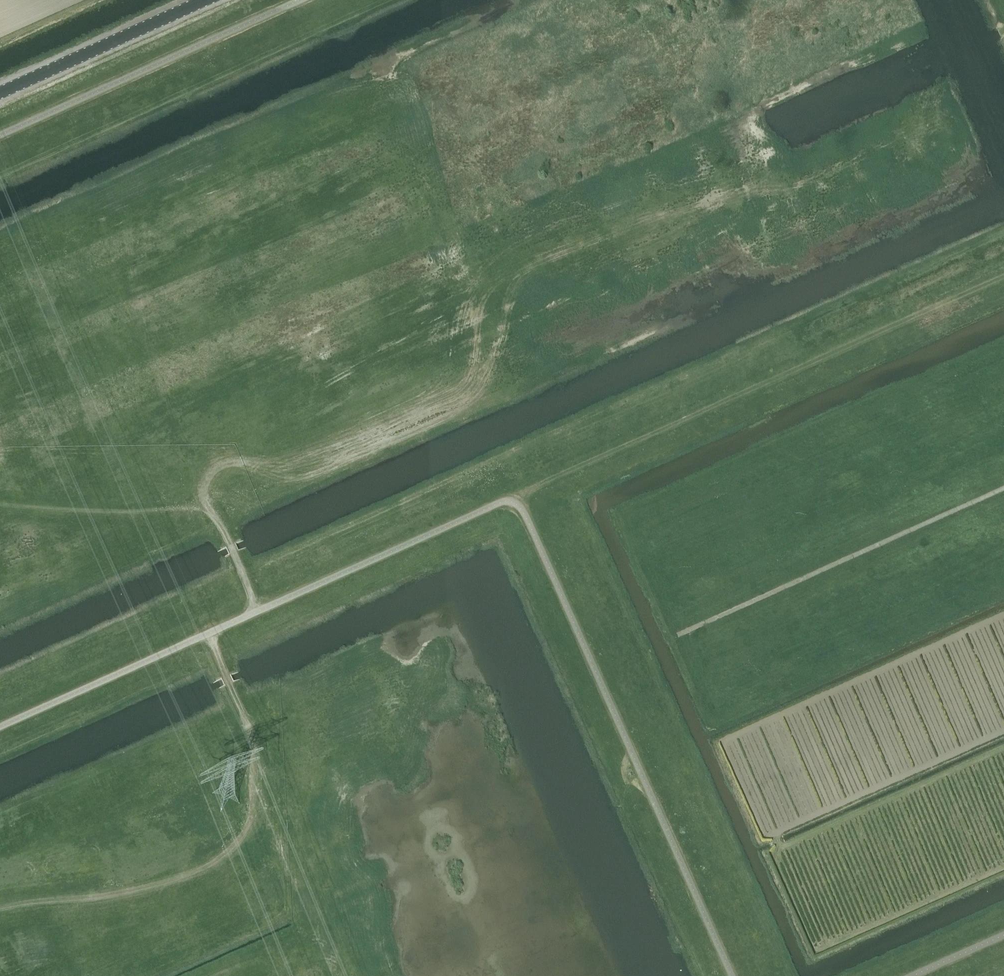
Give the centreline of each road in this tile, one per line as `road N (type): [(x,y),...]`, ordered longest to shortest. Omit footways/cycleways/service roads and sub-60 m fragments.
road 1 (track): [(677,636),(1003,490)]
road 2 (unclassified): [(0,91),(203,0)]

